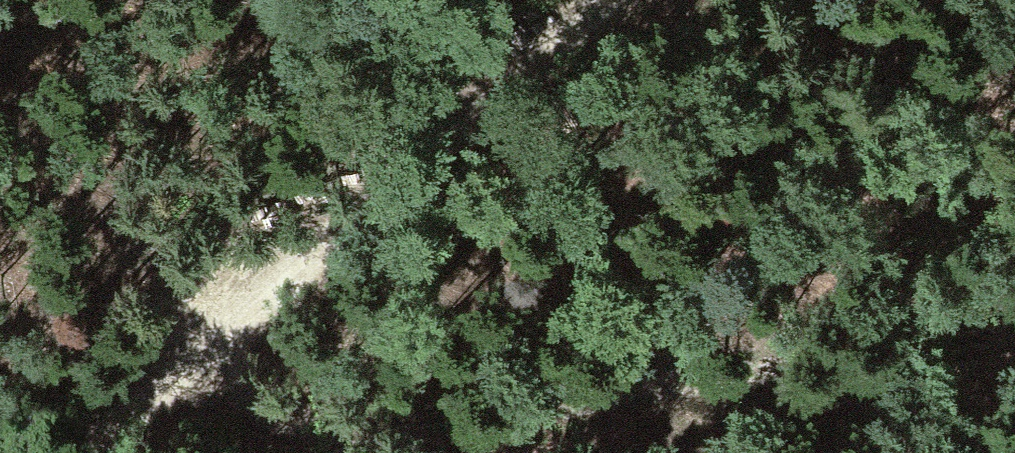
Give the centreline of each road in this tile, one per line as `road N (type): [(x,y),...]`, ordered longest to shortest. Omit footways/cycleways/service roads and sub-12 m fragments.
road 1 (track): [(191,370),(348,444),(505,429),(1014,322)]
road 2 (track): [(84,452),(361,239),(631,0)]

